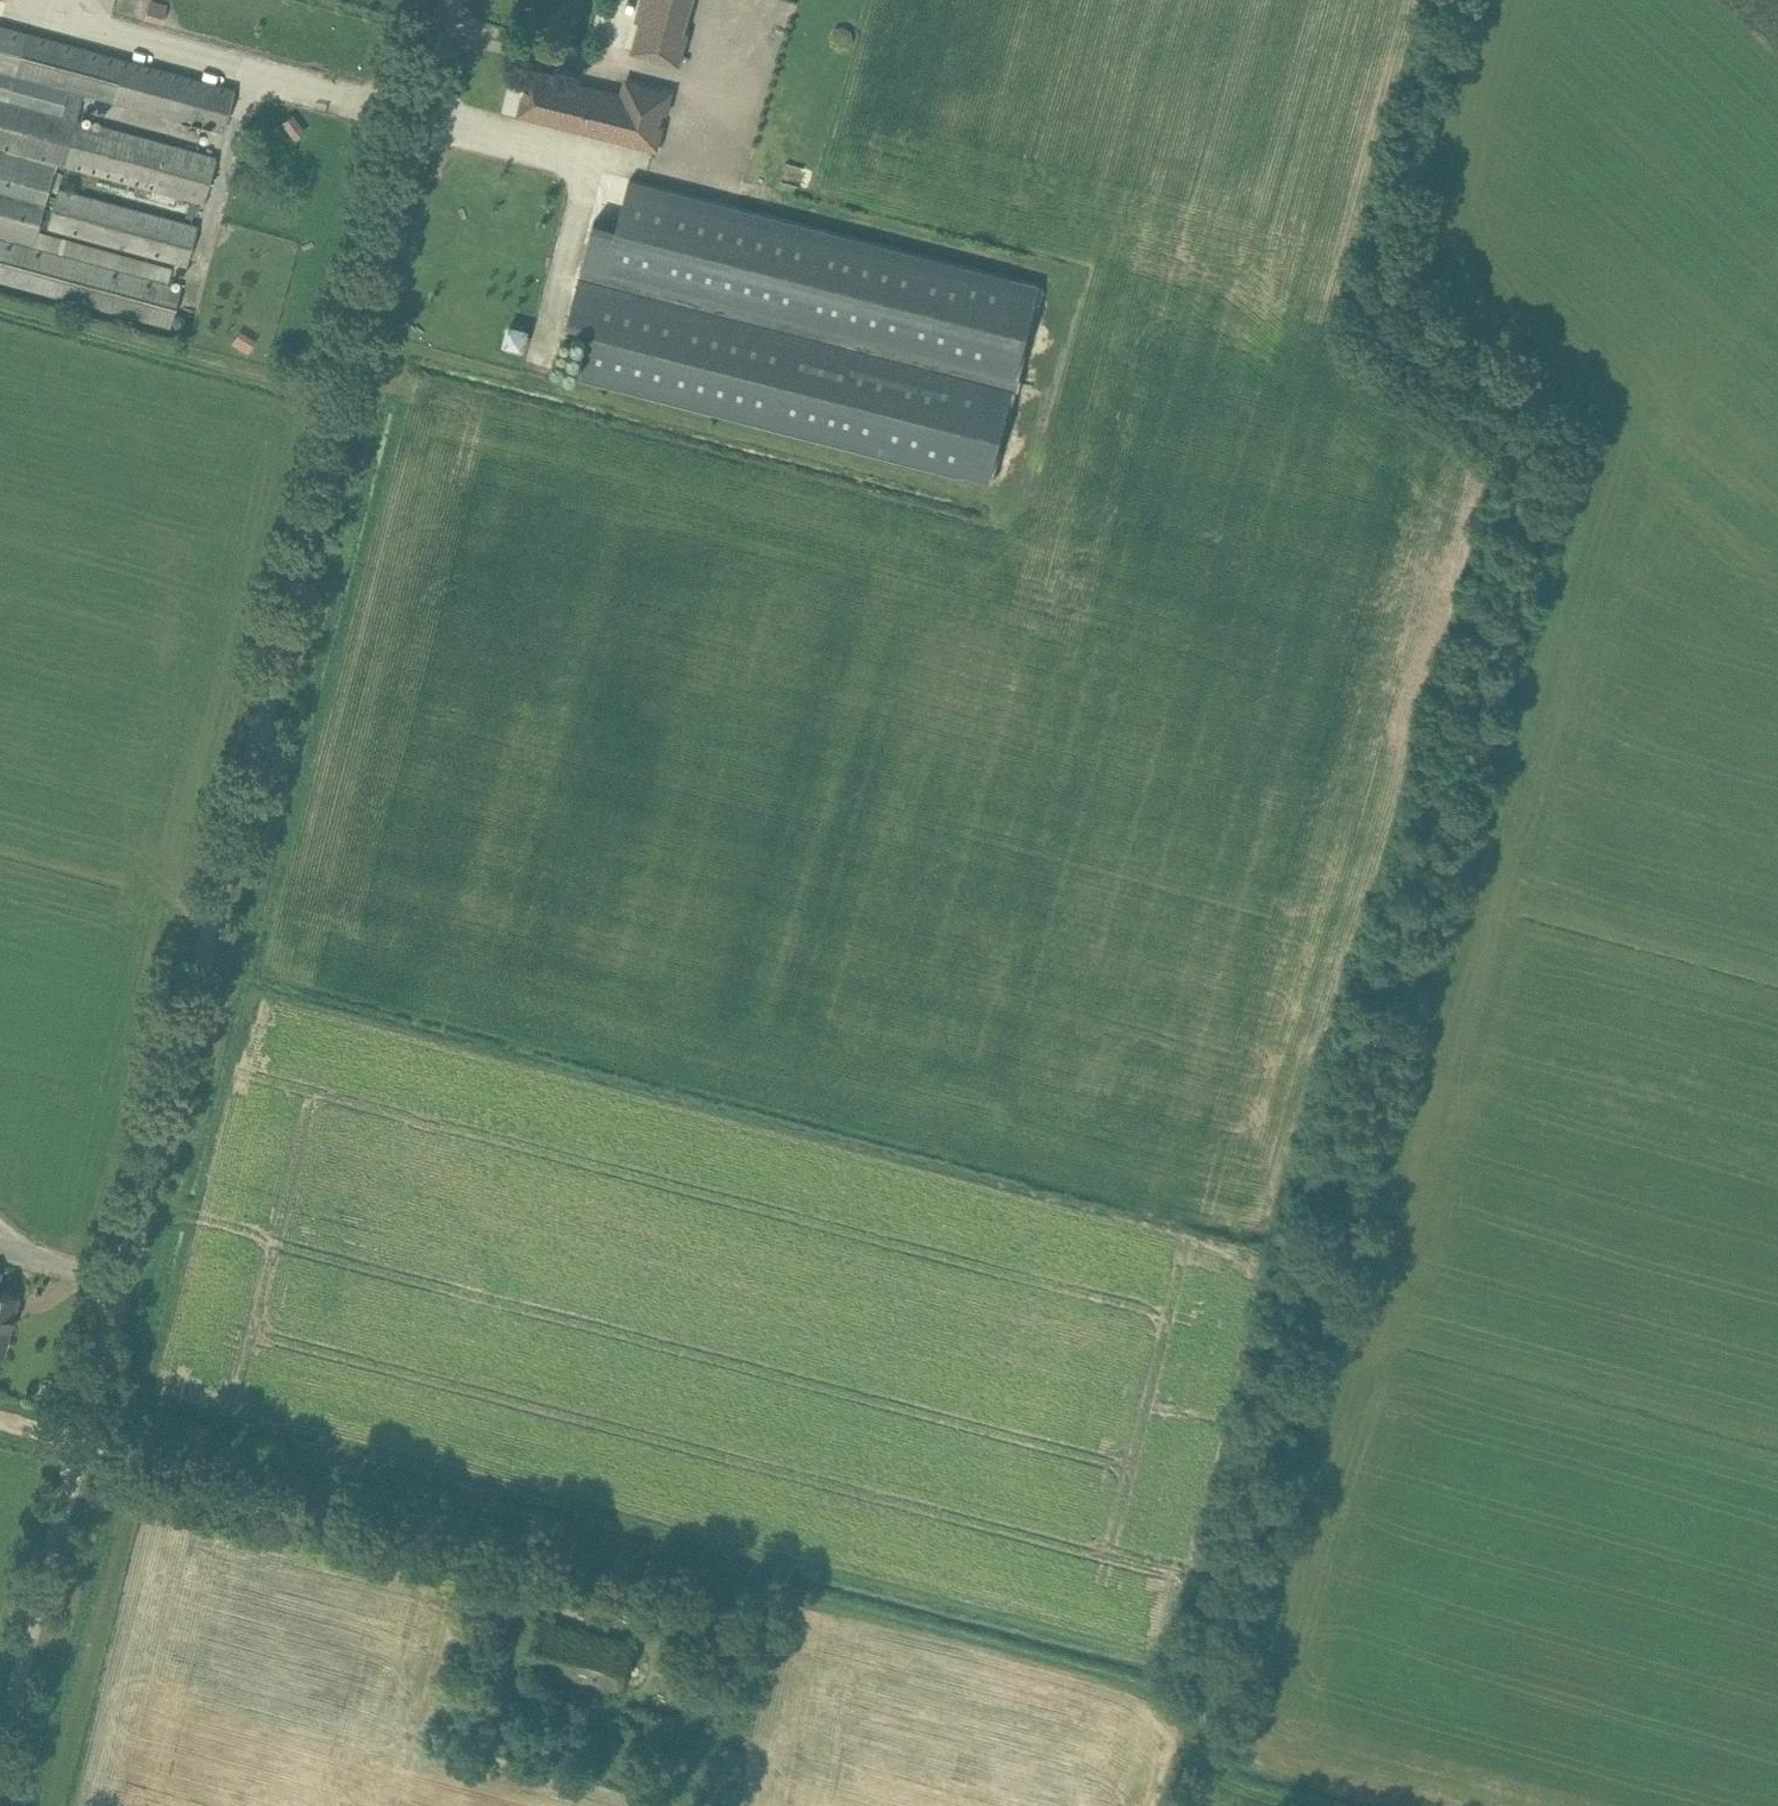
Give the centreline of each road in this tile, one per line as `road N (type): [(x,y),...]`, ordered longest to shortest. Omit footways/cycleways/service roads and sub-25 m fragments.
road 1 (unclassified): [(0,1736),(441,0)]

